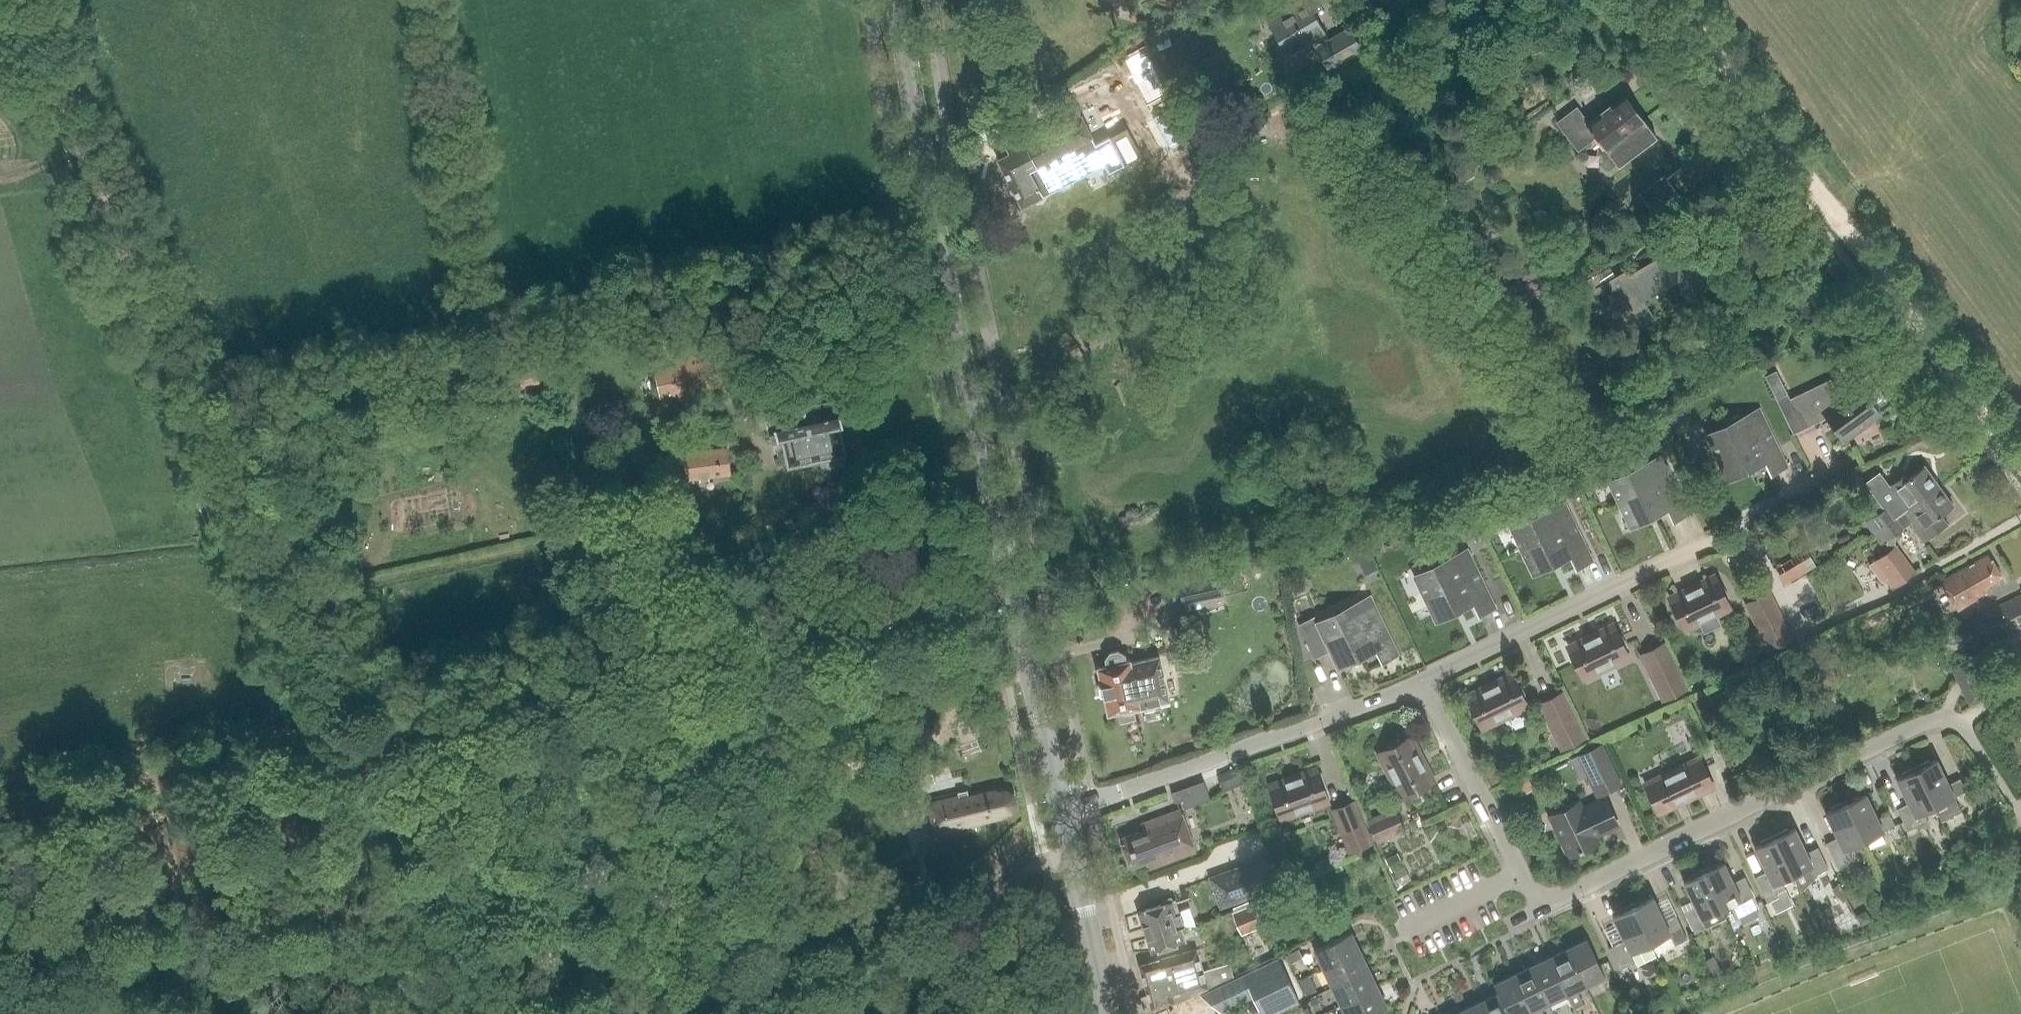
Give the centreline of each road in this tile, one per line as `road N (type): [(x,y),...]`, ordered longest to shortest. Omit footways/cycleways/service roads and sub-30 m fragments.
road 1 (track): [(0,811),(316,752),(1013,591)]
road 2 (secondary): [(1061,807),(917,128),(898,0)]
road 3 (track): [(316,752),(18,0)]
road 4 (residential): [(2020,460),(1676,0)]
road 5 (residential): [(1961,720),(1935,719),(1542,907)]
road 6 (residential): [(1061,807),(1419,682)]
road 7 (residential): [(1419,682),(1740,525)]
road 8 (track): [(1873,599),(1800,636),(1740,525),(1832,468),(1818,442)]
road 9 (residential): [(1522,875),(1419,682)]
road 10 (secondary): [(1110,1013),(1061,807)]
road 11 (track): [(904,1013),(1048,859)]
road 12 (residential): [(1403,932),(1522,875)]

